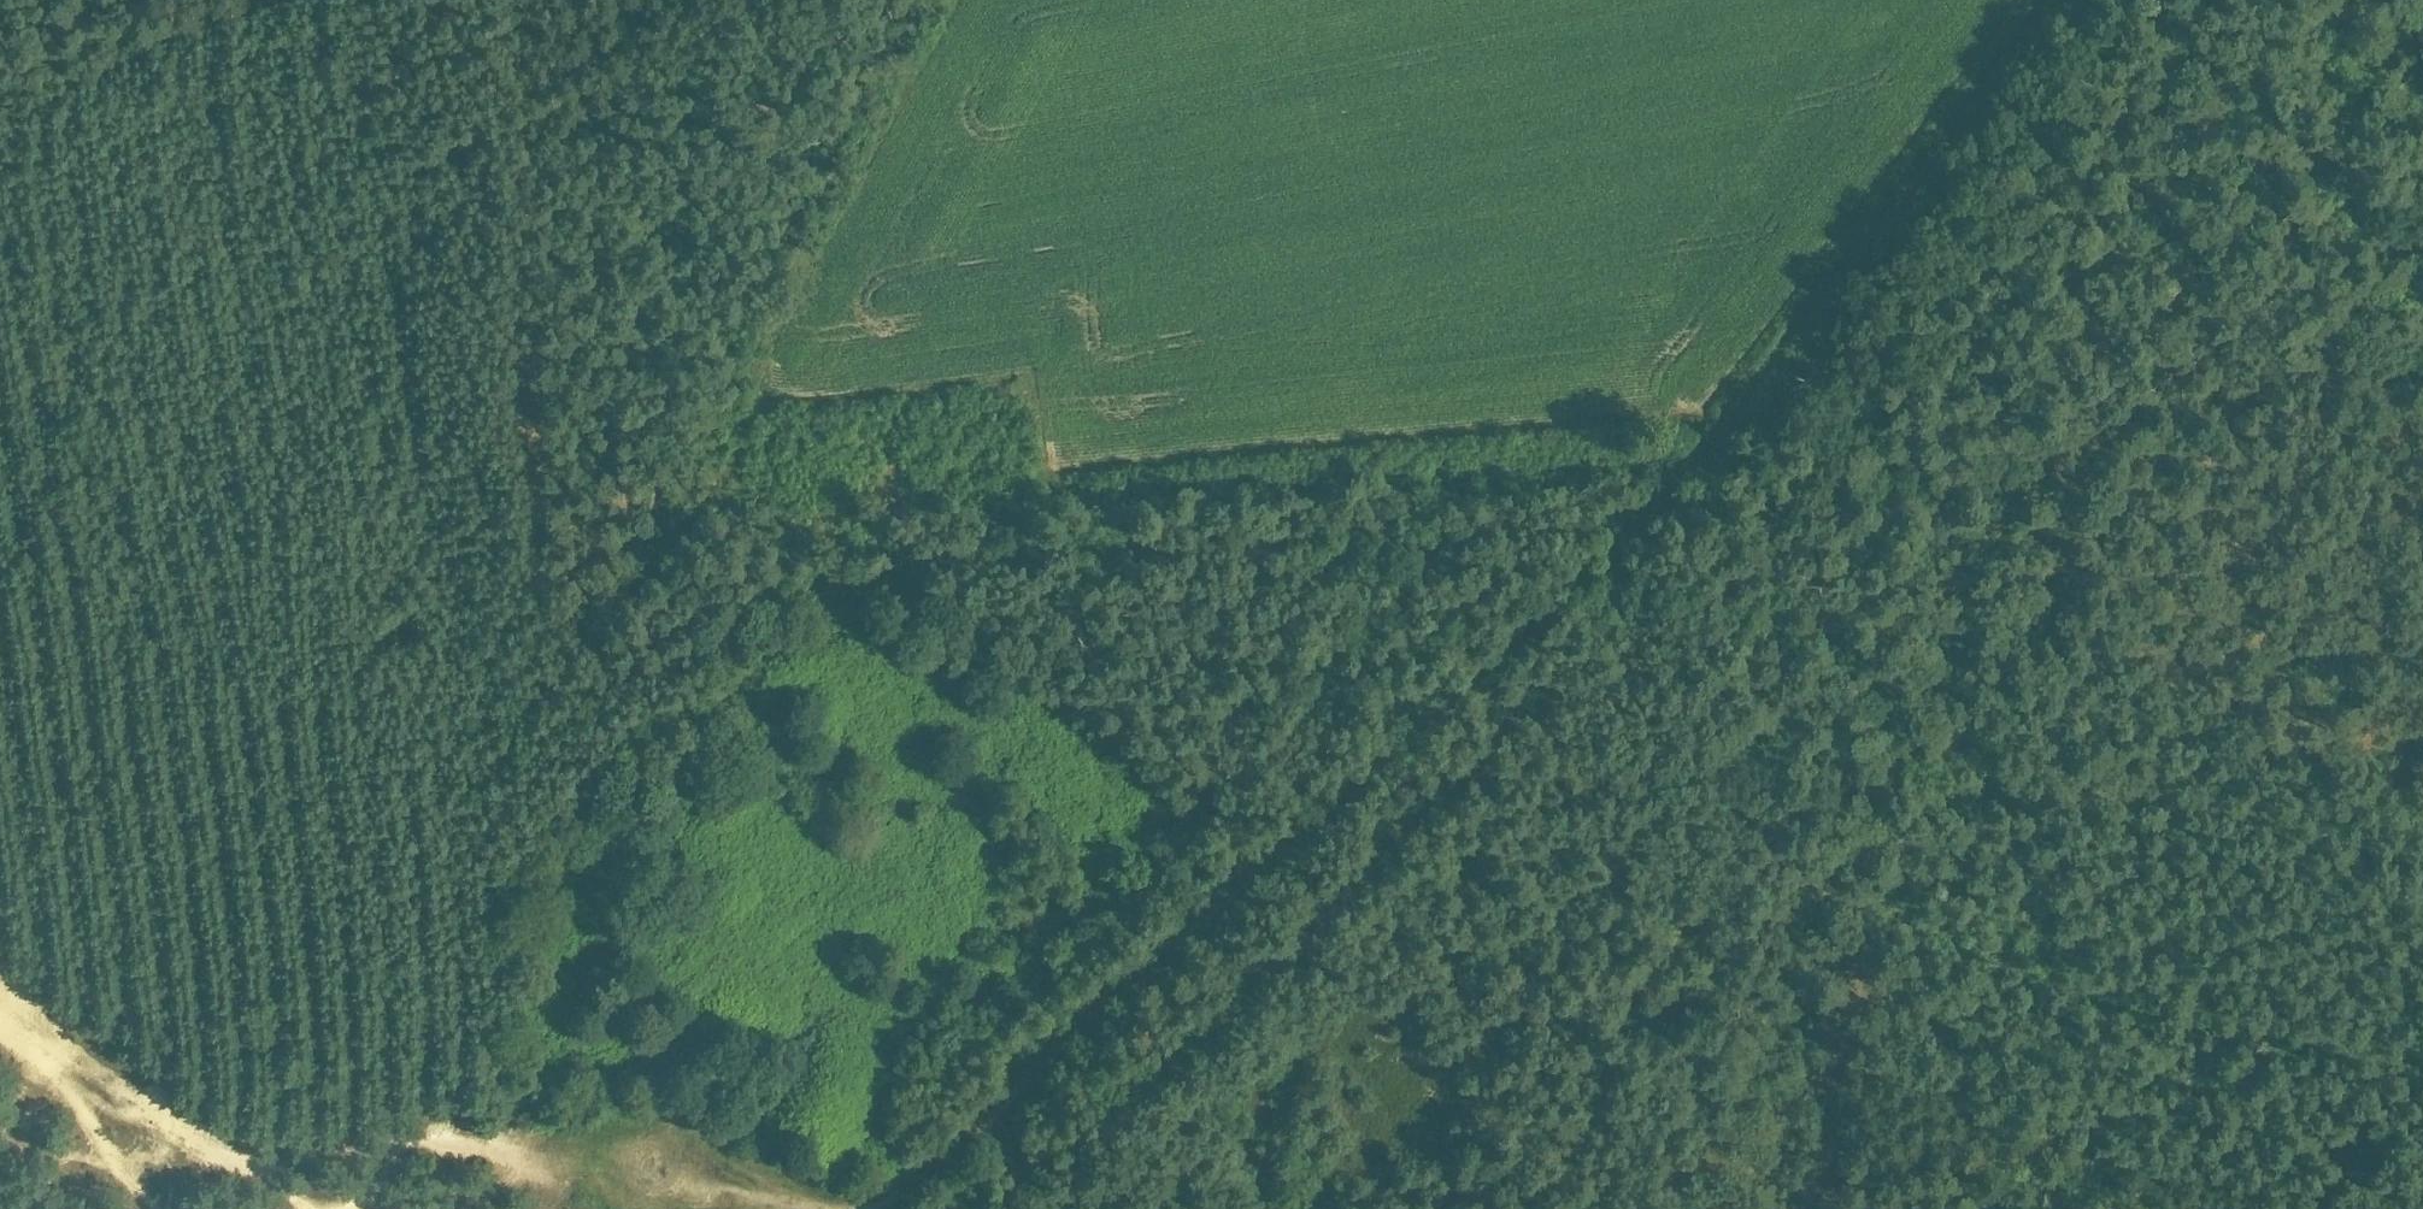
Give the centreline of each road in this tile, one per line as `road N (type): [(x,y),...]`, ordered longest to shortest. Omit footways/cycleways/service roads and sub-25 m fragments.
road 1 (track): [(2040,0),(1614,550),(886,1208)]
road 2 (track): [(0,985),(58,1031),(249,1136),(563,1106),(904,1194)]
road 3 (track): [(2137,0),(2231,76),(2297,43),(2323,0)]

